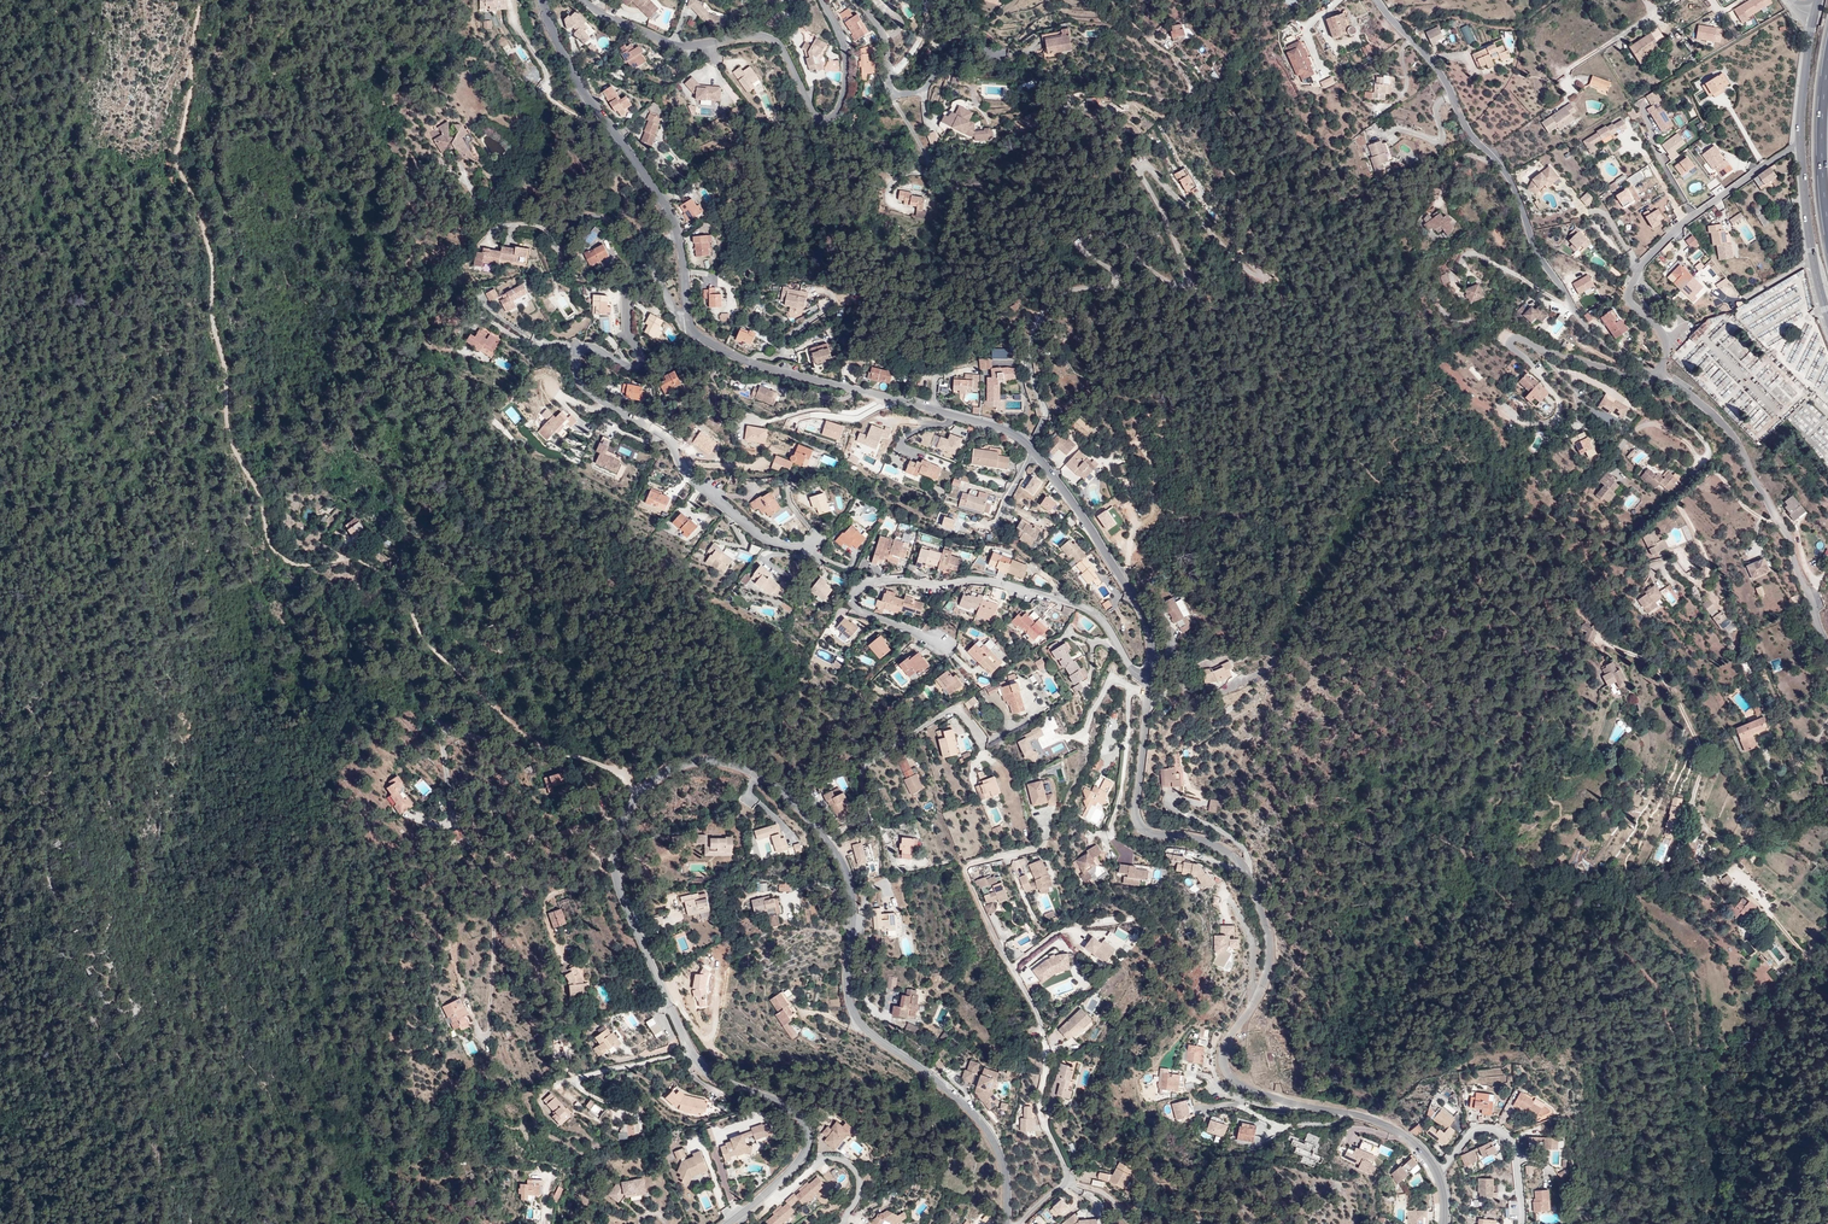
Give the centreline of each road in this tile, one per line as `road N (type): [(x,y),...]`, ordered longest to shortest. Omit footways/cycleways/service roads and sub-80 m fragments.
road 1 (residential): [(1307,1103),(1232,1078),(1222,1047),(1260,993),(1274,948),(1232,854),(1202,840),(1143,830),(1135,806),(1152,649),(1145,615),(1026,440),(985,422),(753,364),(692,333),(689,321)]
road 2 (track): [(555,750),(438,658),(376,566),(342,556),(289,563),(271,548),(258,490),(230,431),(212,254),(182,170),(201,0)]
road 3 (residential): [(1007,1223),(1006,1164),(987,1130),(921,1066),(853,1019),(843,857),(762,776),(719,759),(638,788)]
road 4 (residential): [(689,321),(653,273),(641,267),(630,274),(627,329),(640,366),(584,346),(576,354),(581,386),(672,439),(689,477),(753,529),(810,547)]
road 5 (residential): [(1016,1223),(1070,1179),(1041,1113),(1048,1066),(1041,1022),(965,872),(1038,849)]
road 6 (residential): [(1380,0),(1441,73),(1469,133),(1497,161),(1522,202),(1532,243),(1575,314),(1602,342),(1656,373)]
road 7 (track): [(1827,719),(1765,805),(1754,837),(1735,845),(1703,824),(1693,803),(1701,748),(1656,659),(1608,644)]
road 8 (residential): [(587,0),(610,20),(676,43),(773,38),(824,119),(840,108),(844,78),(823,0)]
road 9 (residential): [(689,321),(673,223),(648,177),(595,114),(545,0)]
road 10 (residential): [(1656,373),(1671,378),(1732,438),(1792,542),(1827,646)]
road 11 (residential): [(1801,145),(1677,229),(1639,270),(1631,304),(1666,342),(1656,373)]
road 12 (residential): [(638,788),(620,831),(616,874),(691,1052)]
road 13 (residential): [(691,1052),(701,1070),(772,1098),(802,1121),(802,1156),(723,1223)]
road 14 (residential): [(858,0),(884,33),(902,100),(933,92),(946,60),(959,53),(1030,51)]
road 15 (residential): [(562,753),(535,770),(484,738),(446,729),(441,743),(458,818),(449,825),(421,817)]
road 16 (residential): [(1656,373),(1647,381),(1505,334),(1526,356)]
road 17 (track): [(1140,165),(1185,266),(1185,283),(1174,285),(1147,259)]
road 18 (residential): [(1522,1223),(1516,1146),(1503,1134),(1468,1135),(1441,1169)]
road 19 (motorway): [(1827,67),(1822,138),(1827,225)]
road 20 (residential): [(1441,1169),(1386,1123),(1307,1103)]
road 21 (residential): [(691,1052),(555,1083)]
road 22 (unclassified): [(1801,145),(1814,14)]

